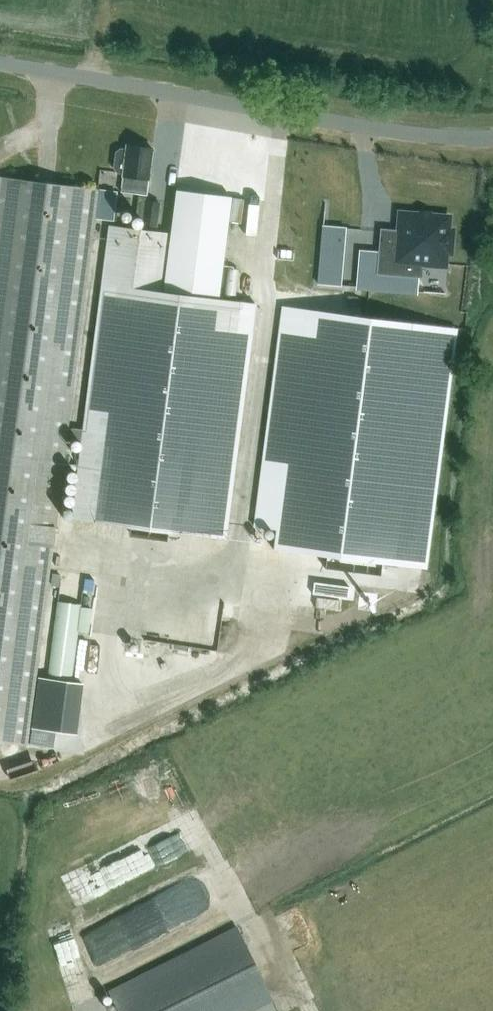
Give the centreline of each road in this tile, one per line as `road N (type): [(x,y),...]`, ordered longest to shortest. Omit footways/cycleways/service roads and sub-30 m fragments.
road 1 (unclassified): [(0,59),(206,98),(492,134)]

